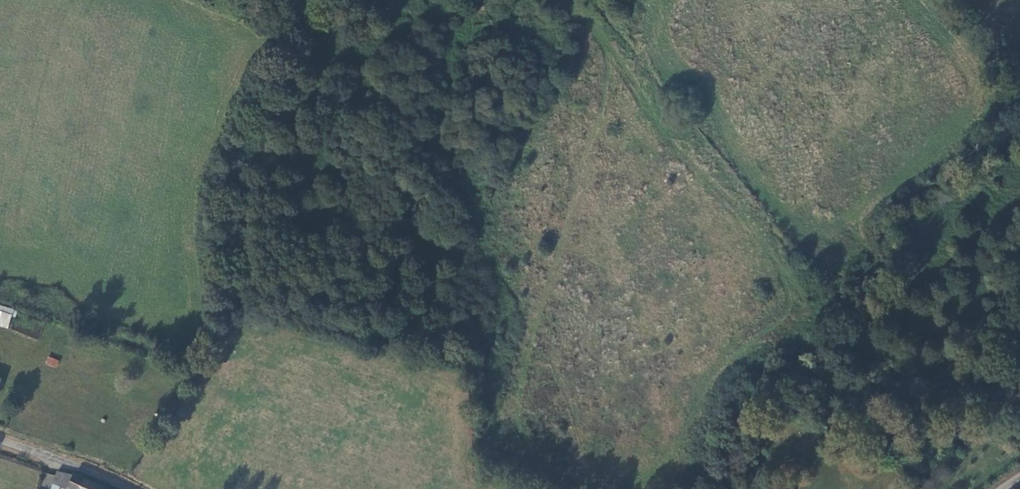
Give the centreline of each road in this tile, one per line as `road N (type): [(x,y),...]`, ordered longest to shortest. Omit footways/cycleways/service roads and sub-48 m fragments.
road 1 (residential): [(128,488),(0,440)]

